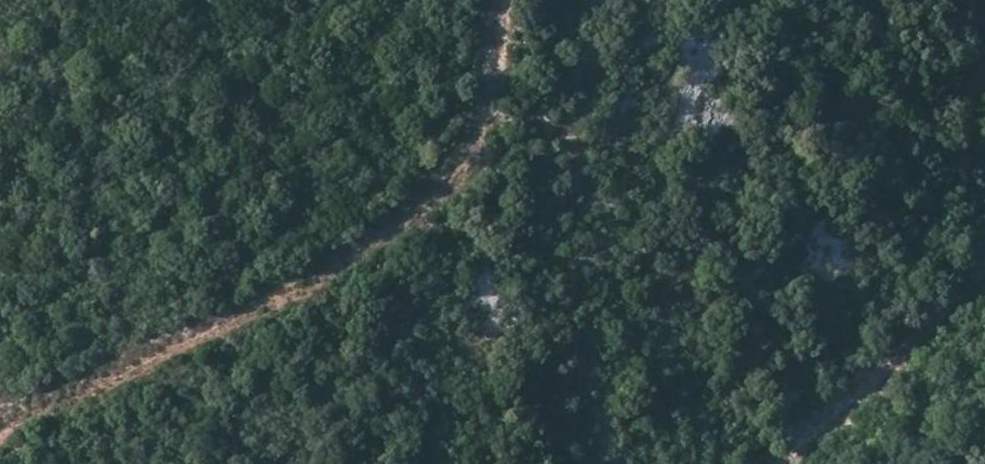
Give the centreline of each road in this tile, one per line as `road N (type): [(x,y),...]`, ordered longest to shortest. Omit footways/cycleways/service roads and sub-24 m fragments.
road 1 (track): [(788,463),(984,265)]

